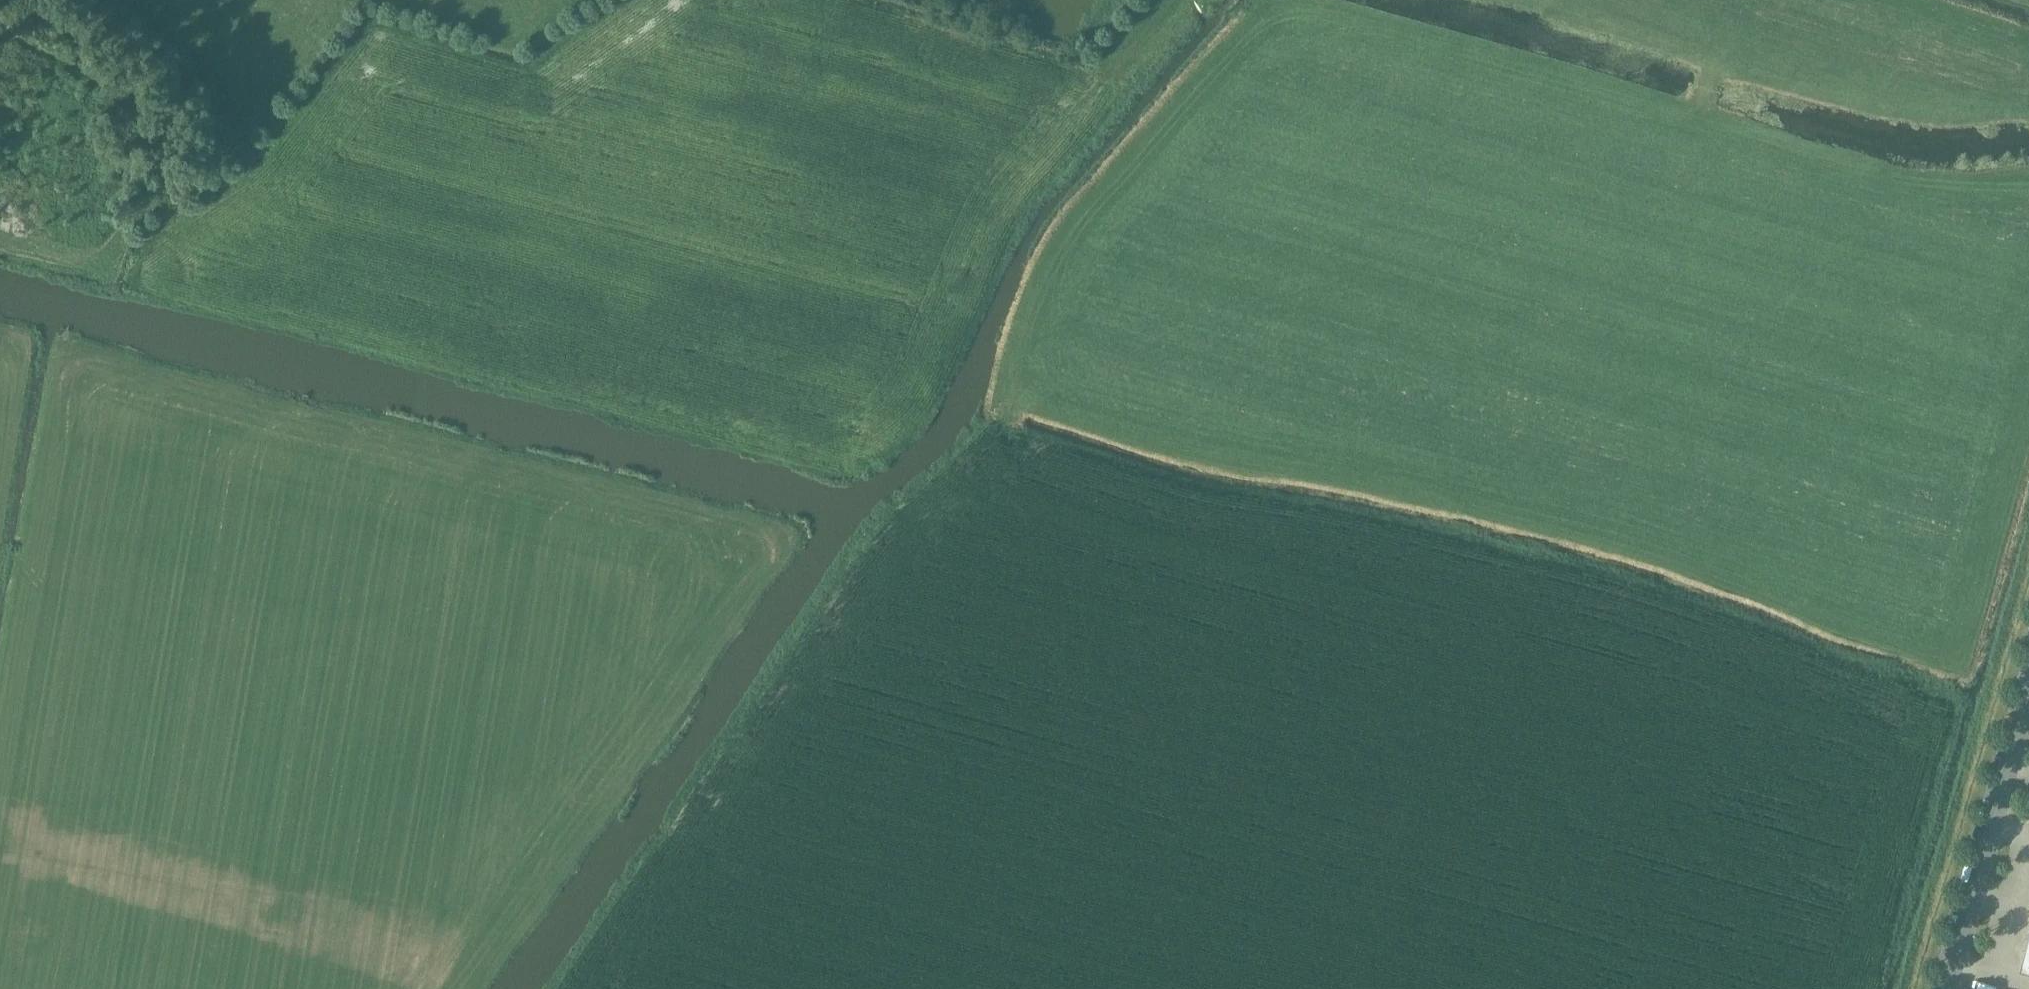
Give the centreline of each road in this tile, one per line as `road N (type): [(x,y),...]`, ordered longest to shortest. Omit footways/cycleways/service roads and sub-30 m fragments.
road 1 (unclassified): [(1947,988),(2028,699)]

